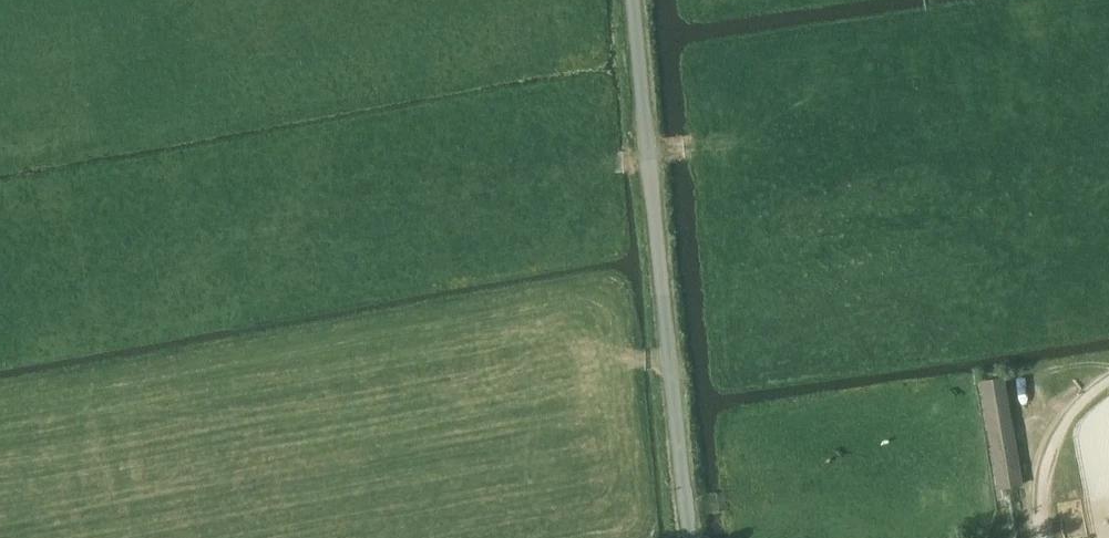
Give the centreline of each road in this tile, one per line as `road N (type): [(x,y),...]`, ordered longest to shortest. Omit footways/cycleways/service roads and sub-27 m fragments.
road 1 (unclassified): [(692,537),(634,0)]

